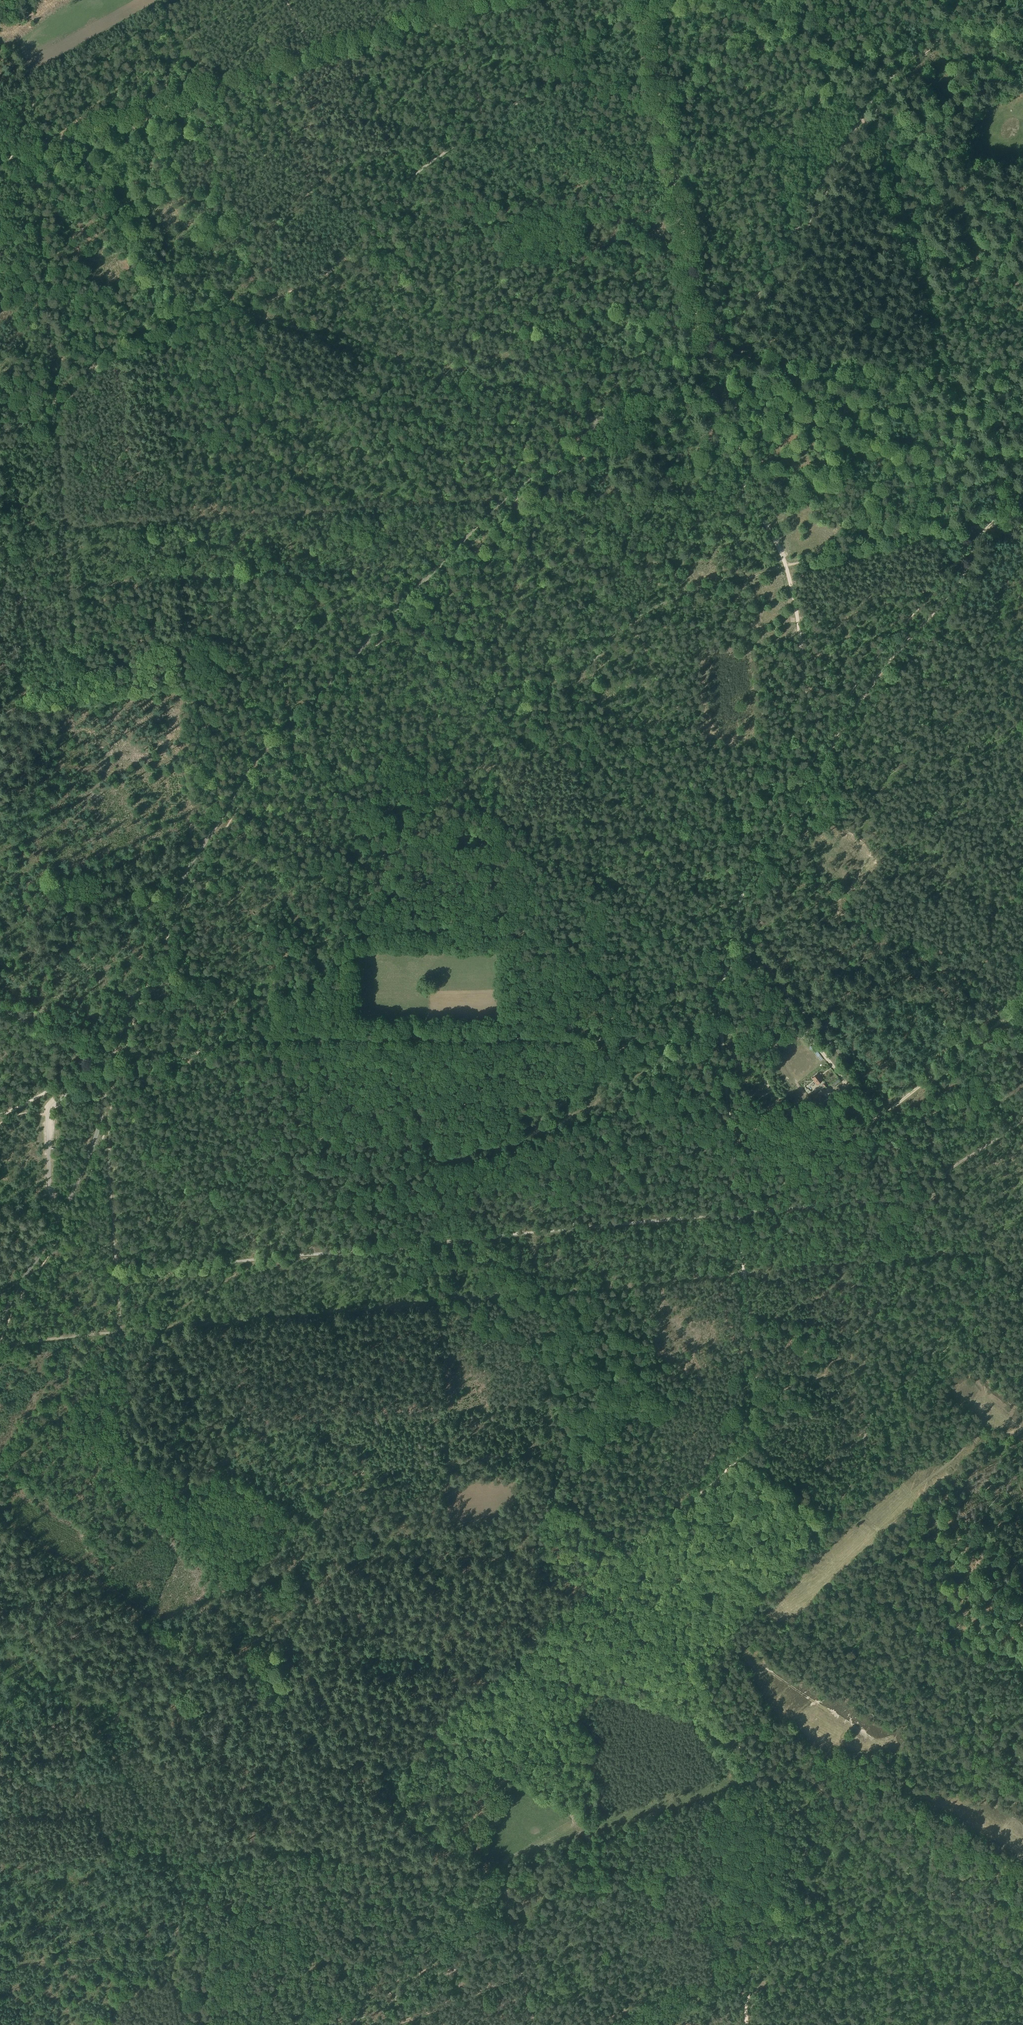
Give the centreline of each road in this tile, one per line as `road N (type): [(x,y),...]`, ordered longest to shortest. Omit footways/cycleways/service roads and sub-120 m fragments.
road 1 (unclassified): [(59,1221),(93,1143),(111,1057),(159,930),(249,767),(481,520),(602,419),(674,375),(764,285),(860,119),(960,0)]
road 2 (track): [(803,777),(784,826),(748,879),(719,991),(760,1436),(588,1590),(675,1662),(693,1704),(765,1808),(768,1896),(744,2024)]
road 3 (track): [(929,1189),(984,1261),(978,1288),(866,1426),(858,1476),(704,1666),(732,1737),(760,1778),(810,1779),(944,1921),(1022,1975)]
road 4 (track): [(503,500),(63,525),(37,149),(21,57)]
road 5 (track): [(121,1330),(975,1248)]
road 6 (track): [(117,1272),(933,1195)]
road 7 (track): [(0,1743),(40,1714),(159,1667),(283,1581),(332,1502),(433,1467),(544,1457),(553,1466),(555,1496),(629,1554)]
road 8 (track): [(785,565),(663,602),(619,630),(590,664),(524,698),(473,771),(385,856),(363,906),(264,1036)]
road 9 (track): [(684,1036),(650,1070),(532,1130),(414,1168),(344,1205),(152,1327)]
road 10 (track): [(121,1068),(150,1068),(246,1037),(671,1039),(701,1021)]
road 11 (track): [(487,123),(406,183),(319,276),(123,351),(55,402),(0,429)]
road 12 (track): [(588,1590),(305,1835),(253,1846),(202,1885),(181,1914),(170,1959)]
road 13 (track): [(816,0),(922,294),(938,429),(984,527)]
road 14 (track): [(534,2024),(498,1864),(568,1836),(574,1823),(437,1722)]
road 15 (track): [(792,810),(810,794),(855,706),(1022,493)]
road 16 (track): [(241,309),(602,419)]
road 17 (track): [(1022,1427),(992,1418),(976,1430),(775,1625),(756,1661)]
road 18 (track): [(709,348),(639,11)]
road 19 (track): [(621,1039),(617,966),(519,930),(401,919),(363,906)]
road 20 (track): [(313,57),(0,161)]
road 21 (track): [(929,1189),(733,938)]
road 22 (track): [(82,1073),(165,1080),(260,1045),(325,1050),(360,1022)]
road 23 (track): [(63,525),(74,703),(0,709)]
road 24 (track): [(328,1506),(152,1327)]
road 25 (track): [(736,925),(845,1062),(880,1120)]
road 26 (track): [(532,1232),(553,1466)]
road 27 (track): [(709,348),(740,420),(747,490),(785,565)]
road 28 (track): [(928,384),(848,384),(709,348)]
road 29 (track): [(785,565),(809,730),(803,777)]
road 30 (track): [(984,527),(907,535),(785,565)]
road 31 (track): [(487,123),(539,89),(590,32),(639,11)]
road 32 (track): [(1022,1002),(877,1122)]
road 33 (track): [(117,1272),(121,1330),(0,1342)]
road 34 (track): [(170,1959),(0,1967)]
road 35 (track): [(103,1108),(117,1272)]
road 36 (track): [(756,1661),(890,1748)]
road 37 (track): [(898,1773),(910,1790),(1022,1844)]
road 38 (track): [(0,1588),(77,1701)]
road 39 (track): [(398,2024),(522,1976)]

